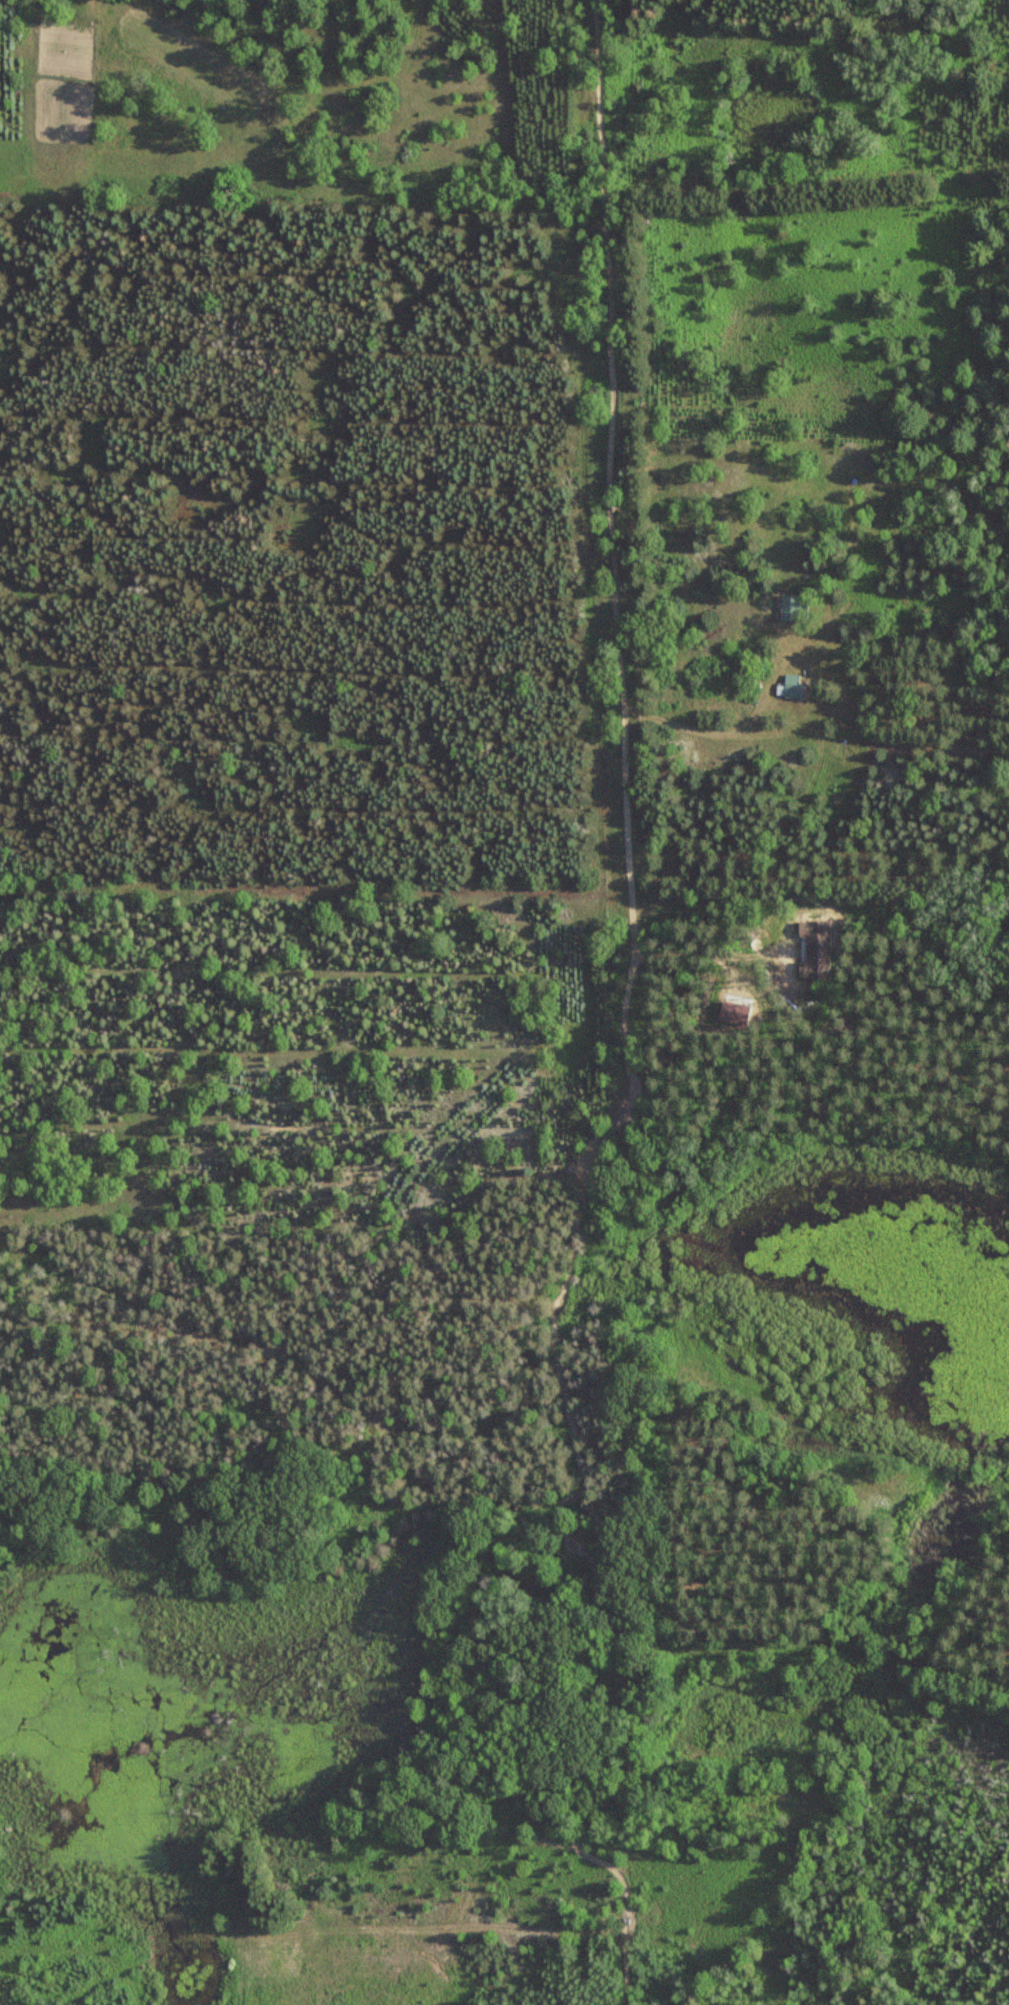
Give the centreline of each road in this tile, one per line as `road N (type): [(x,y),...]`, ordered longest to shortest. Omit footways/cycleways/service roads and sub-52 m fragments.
road 1 (residential): [(645,2004),(639,951),(613,0)]

